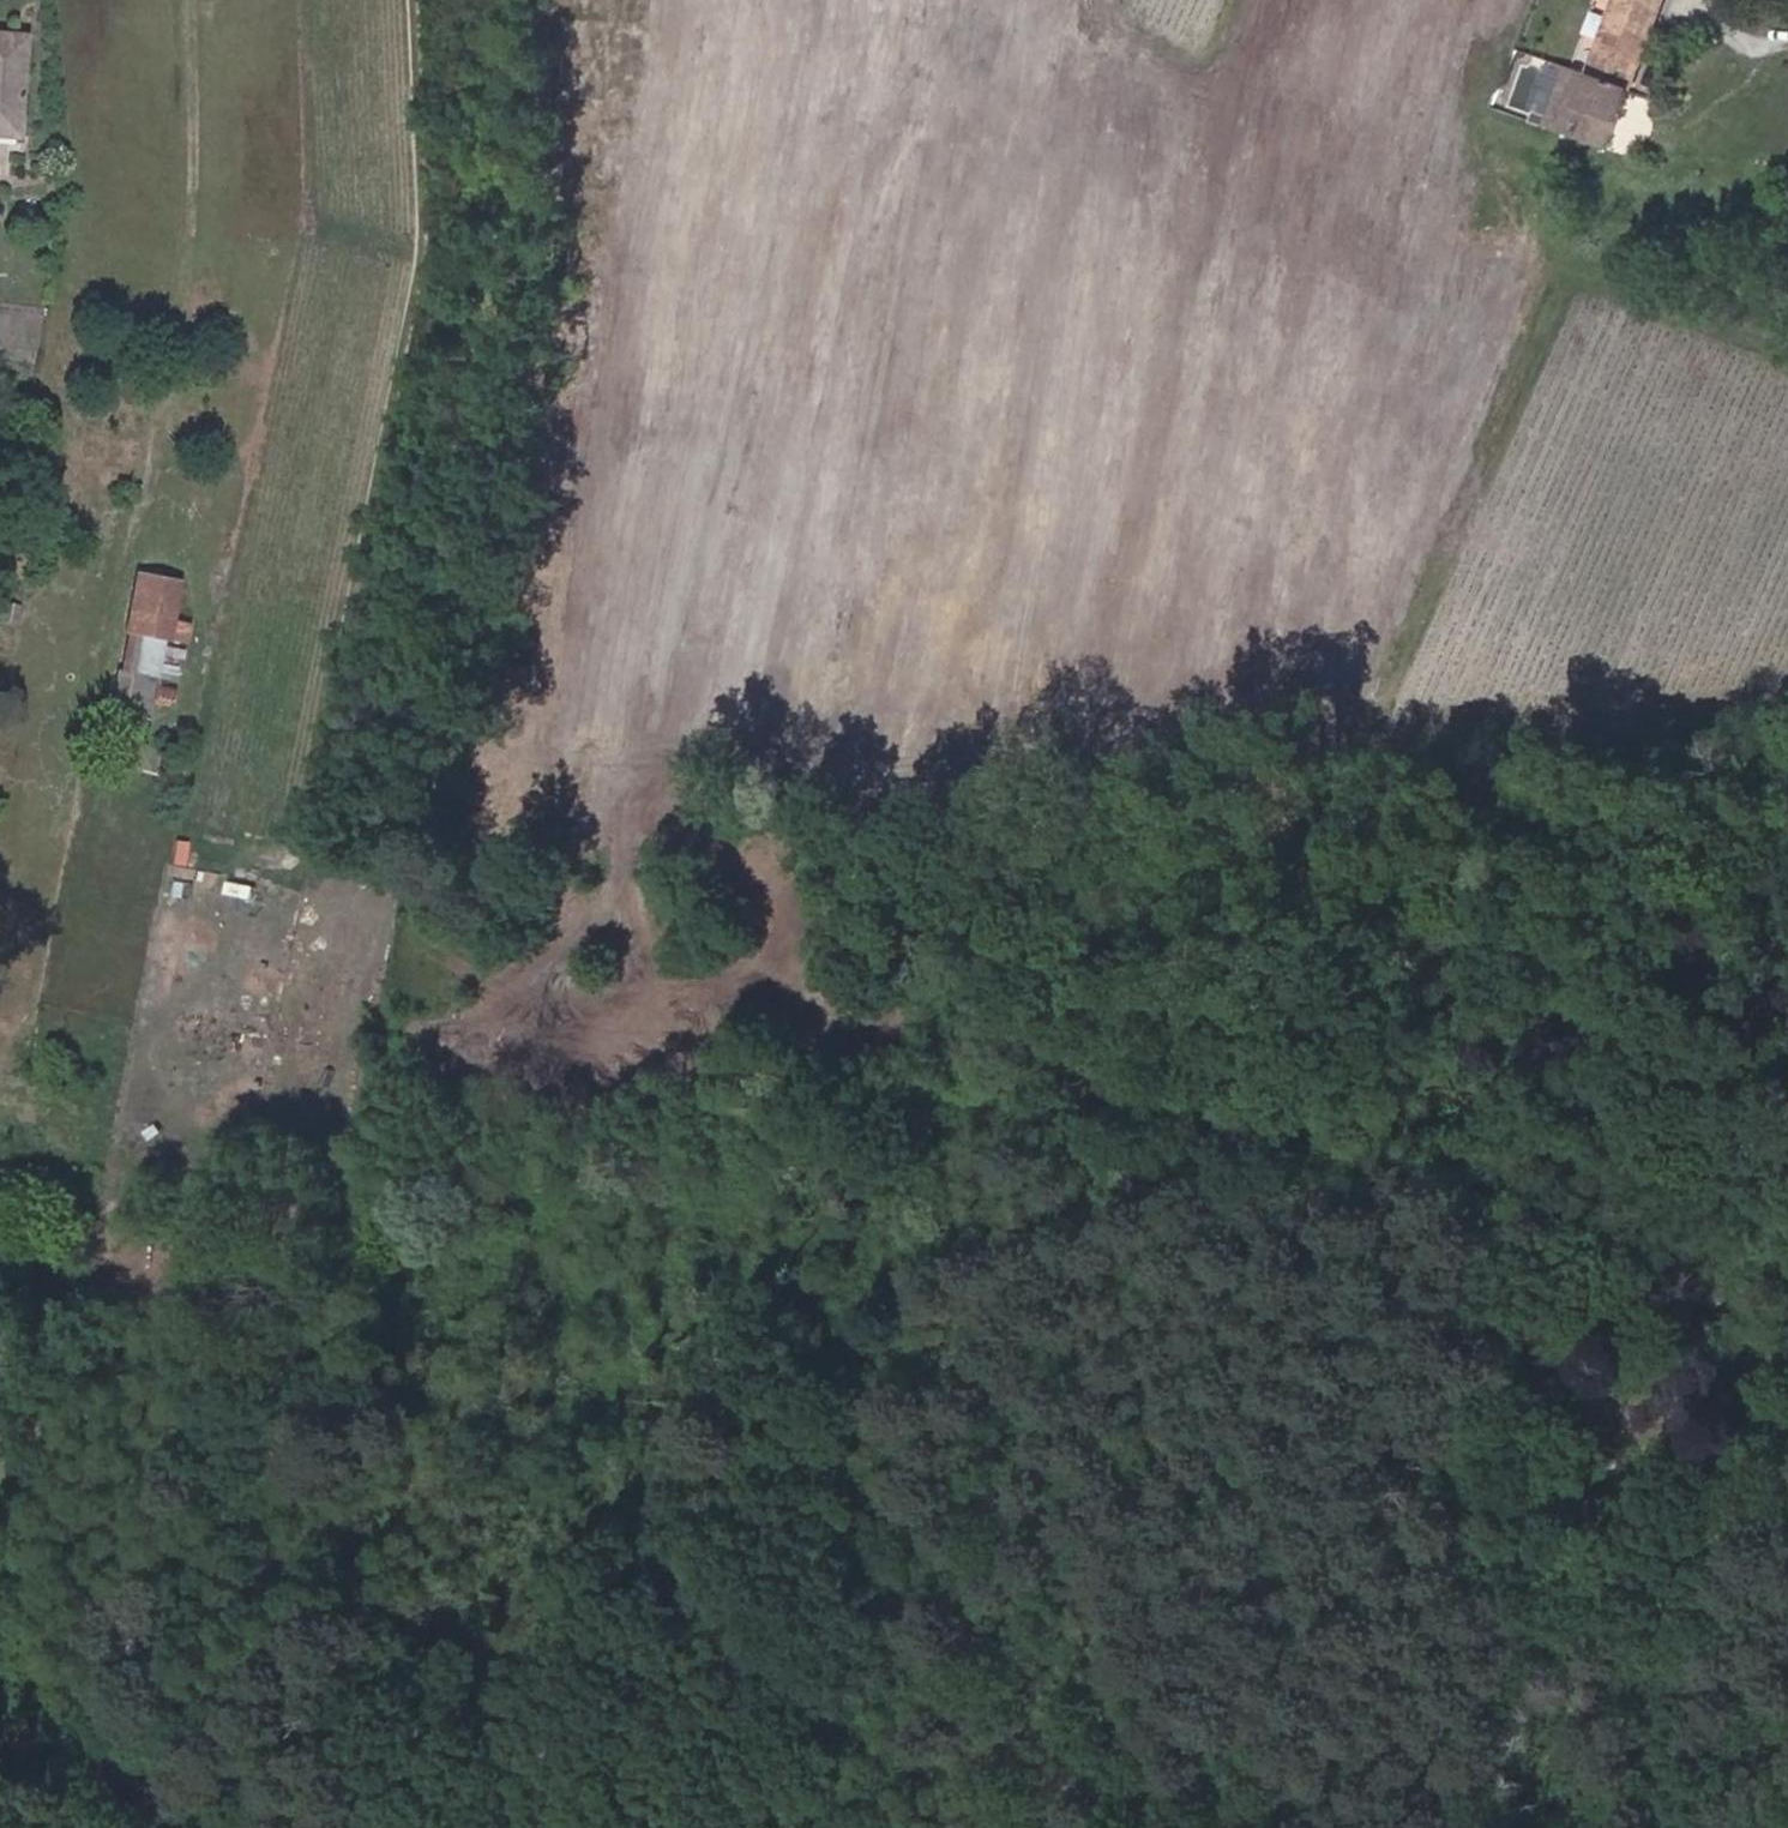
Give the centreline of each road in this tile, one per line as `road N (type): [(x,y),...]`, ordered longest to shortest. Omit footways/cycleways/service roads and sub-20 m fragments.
road 1 (track): [(189,0),(199,230),(99,696),(72,934),(42,1069)]

